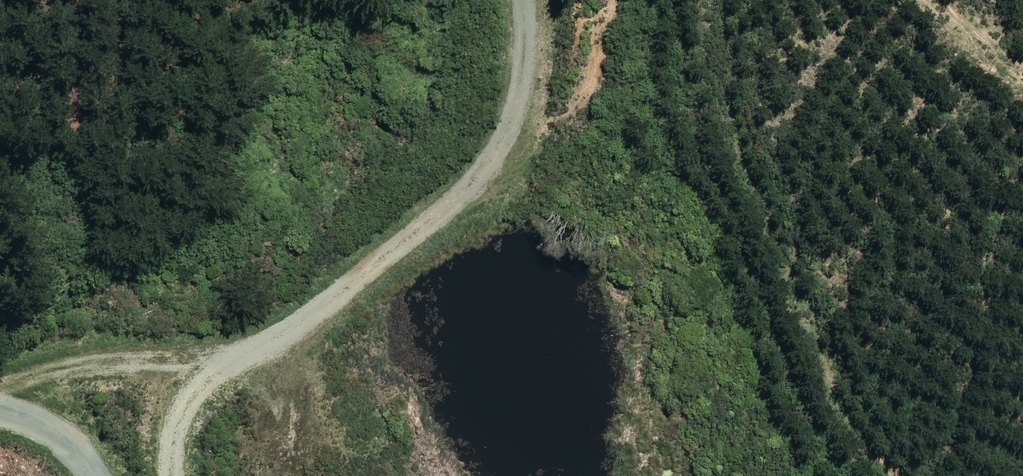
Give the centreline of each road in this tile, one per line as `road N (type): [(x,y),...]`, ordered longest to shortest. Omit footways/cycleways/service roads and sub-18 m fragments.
road 1 (track): [(0,385),(42,372),(207,357),(267,343),(401,251),(509,145),(519,100),(521,0)]
road 2 (track): [(890,0),(935,71),(1022,127)]
road 3 (track): [(176,475),(179,435),(207,357)]

